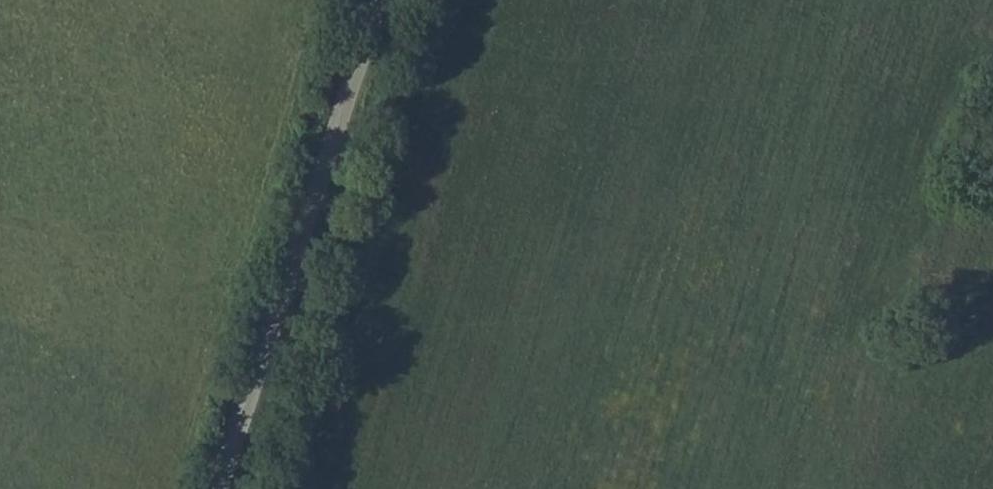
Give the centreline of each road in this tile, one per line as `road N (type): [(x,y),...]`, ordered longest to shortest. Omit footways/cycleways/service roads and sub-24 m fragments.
road 1 (unclassified): [(382,0),(220,488)]

